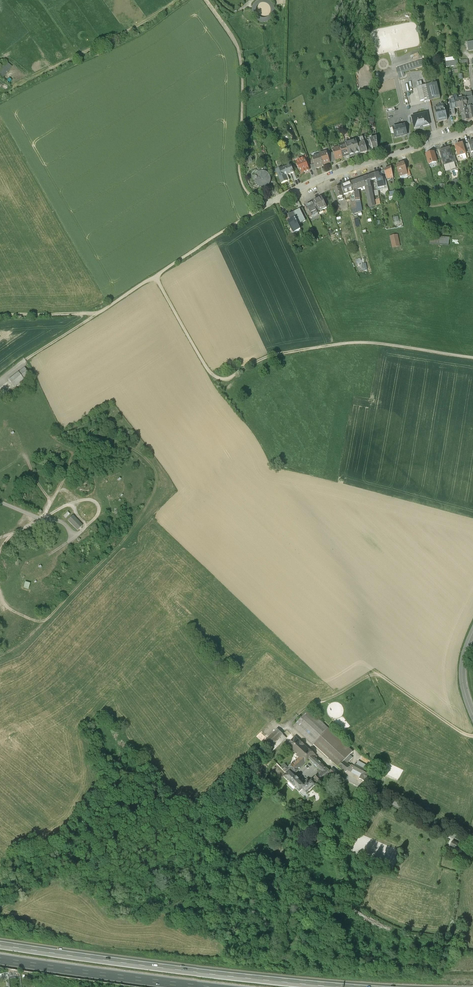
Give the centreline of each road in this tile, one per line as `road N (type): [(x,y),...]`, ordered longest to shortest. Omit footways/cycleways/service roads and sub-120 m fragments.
road 1 (track): [(42,520),(89,437),(132,447),(157,472),(154,494),(129,536),(49,619),(19,616),(0,597)]
road 2 (track): [(154,277),(220,378),(277,354),(357,343),(472,359)]
road 3 (track): [(0,907),(53,877),(94,895),(136,889),(207,835),(297,731)]
road 4 (track): [(207,0),(240,58),(240,178),(250,194),(271,203),(154,277)]
road 5 (motorway): [(327,986),(0,945)]
road 6 (track): [(472,743),(378,675),(305,708),(290,727)]
road 7 (track): [(0,104),(142,33),(189,0)]
road 8 (residential): [(271,203),(472,128)]
road 9 (motorway): [(0,958),(212,986)]
road 10 (track): [(177,0),(12,89)]
road 11 (track): [(472,758),(408,779),(359,759),(344,776)]

